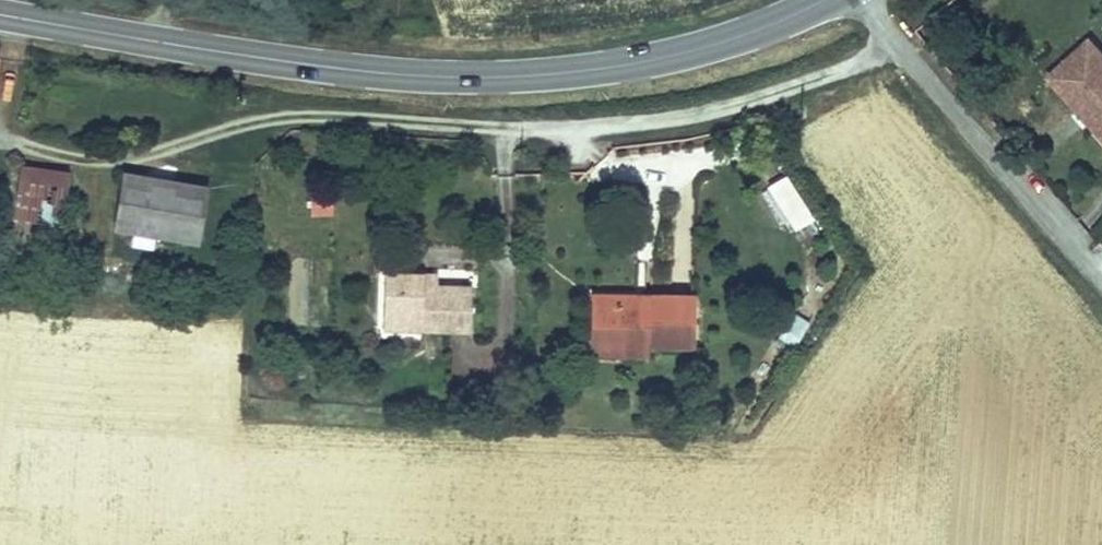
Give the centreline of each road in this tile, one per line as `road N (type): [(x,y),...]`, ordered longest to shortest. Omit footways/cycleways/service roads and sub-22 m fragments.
road 1 (primary): [(0,14),(237,53),(461,76),(695,49),(820,0)]
road 2 (unclassified): [(864,0),(1101,277)]

